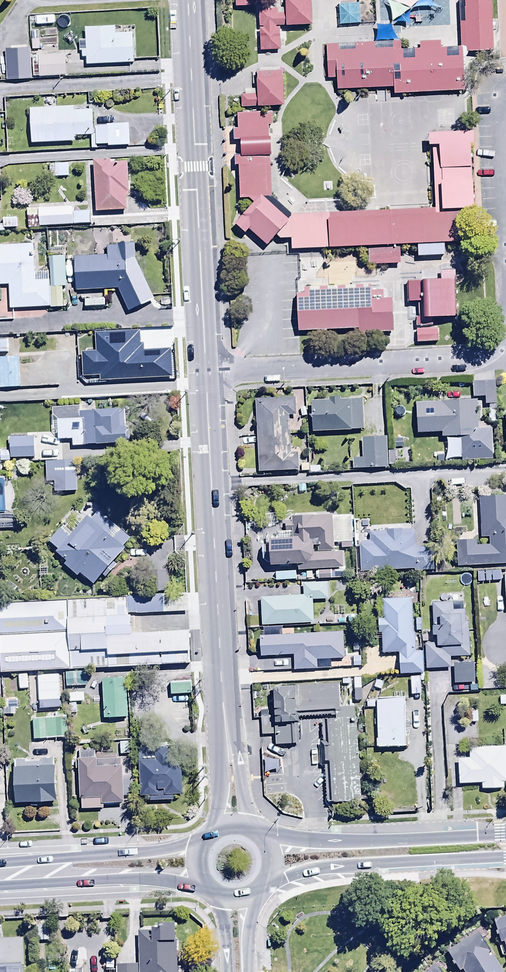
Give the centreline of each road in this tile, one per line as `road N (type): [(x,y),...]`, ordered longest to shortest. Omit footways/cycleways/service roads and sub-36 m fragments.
road 1 (tertiary): [(188,0),(207,373)]
road 2 (residential): [(207,373),(483,354),(497,342),(505,280)]
road 3 (tertiary): [(207,373),(224,724)]
road 4 (trunk): [(259,836),(316,843),(505,836)]
road 5 (trunk): [(505,860),(315,869),(264,885)]
road 6 (trunk): [(30,873),(73,857),(202,841)]
road 7 (trunk): [(203,888),(74,887),(30,873)]

